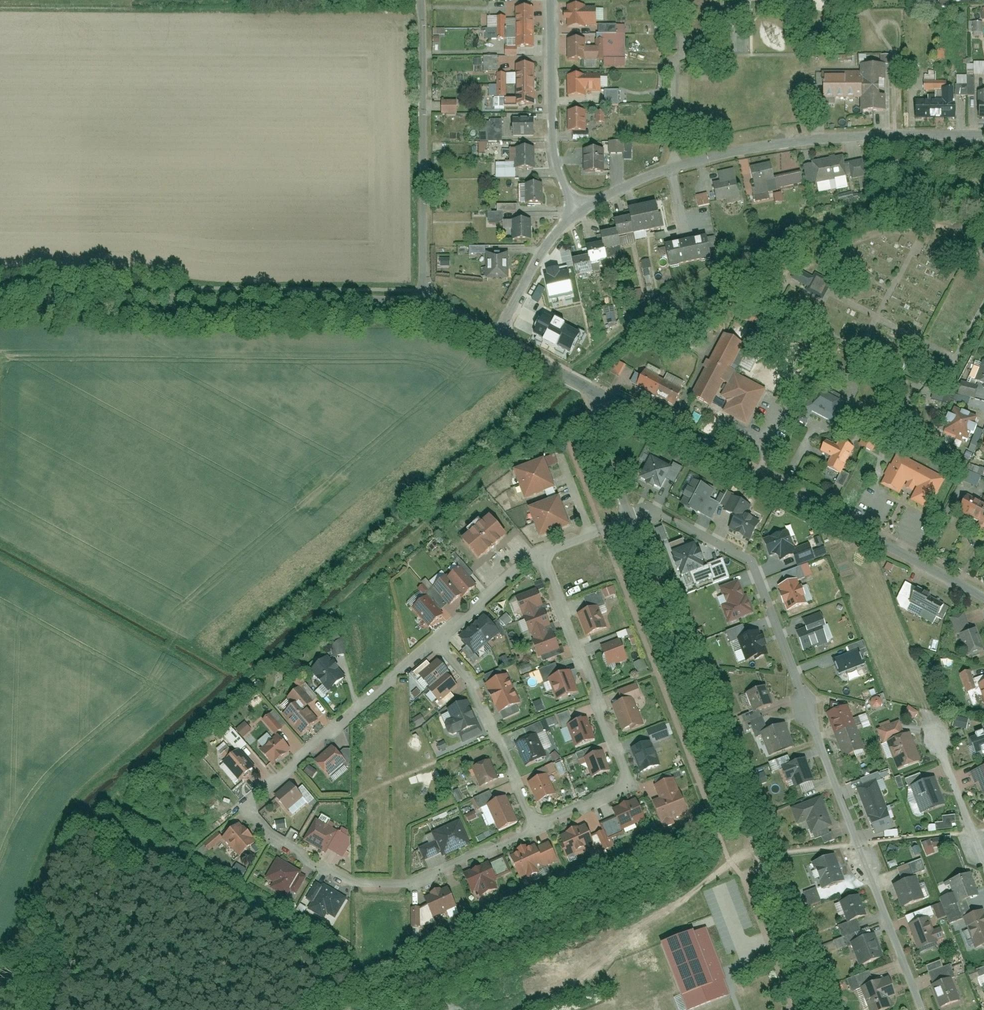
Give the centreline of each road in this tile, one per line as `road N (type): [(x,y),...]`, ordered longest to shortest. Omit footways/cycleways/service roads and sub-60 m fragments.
road 1 (residential): [(630,517),(659,514),(748,560),(922,1009)]
road 2 (residential): [(536,827),(405,884),(360,884),(311,865),(250,814),(254,795),(435,642)]
road 3 (residential): [(816,1009),(630,517)]
road 4 (residential): [(599,395),(983,598)]
road 5 (residential): [(0,298),(423,302)]
road 6 (residential): [(618,190),(743,150),(894,134),(983,135)]
road 7 (residential): [(532,551),(625,772),(615,793),(536,827)]
road 8 (residential): [(422,0),(423,302)]
road 9 (residential): [(435,642),(472,686),(536,827)]
road 10 (track): [(398,884),(397,674)]
road 11 (residential): [(551,0),(555,158)]
road 12 (residential): [(501,336),(529,275),(580,211)]
road 13 (residential): [(934,736),(983,860)]
road 14 (residential): [(435,642),(532,551)]
road 15 (residential): [(630,517),(595,431),(599,395)]

